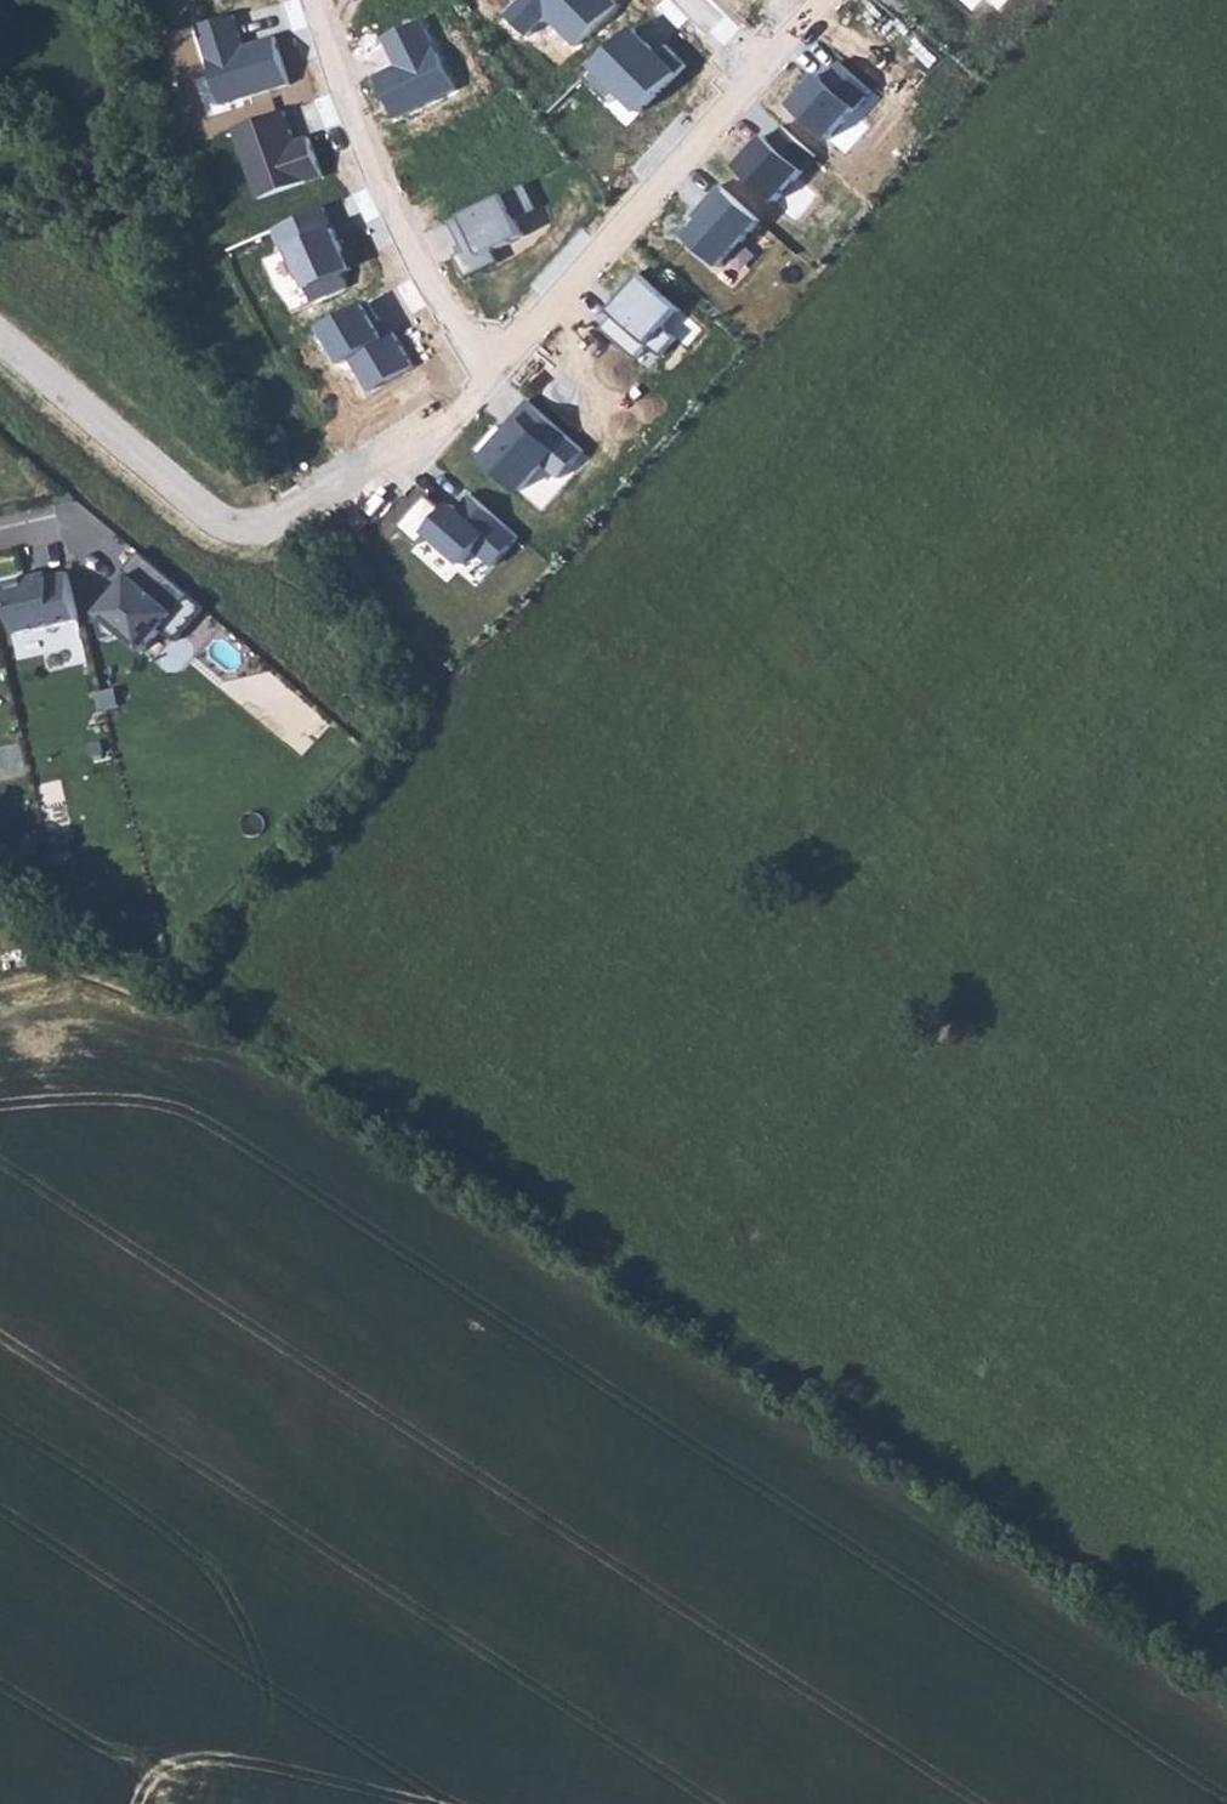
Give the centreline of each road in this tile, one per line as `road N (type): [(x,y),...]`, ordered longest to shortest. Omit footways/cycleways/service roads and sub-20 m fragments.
road 1 (residential): [(486,375),(456,415),(278,516),(225,523),(0,336)]
road 2 (residential): [(486,375),(385,210),(313,0)]
road 3 (residential): [(763,68),(486,375)]

